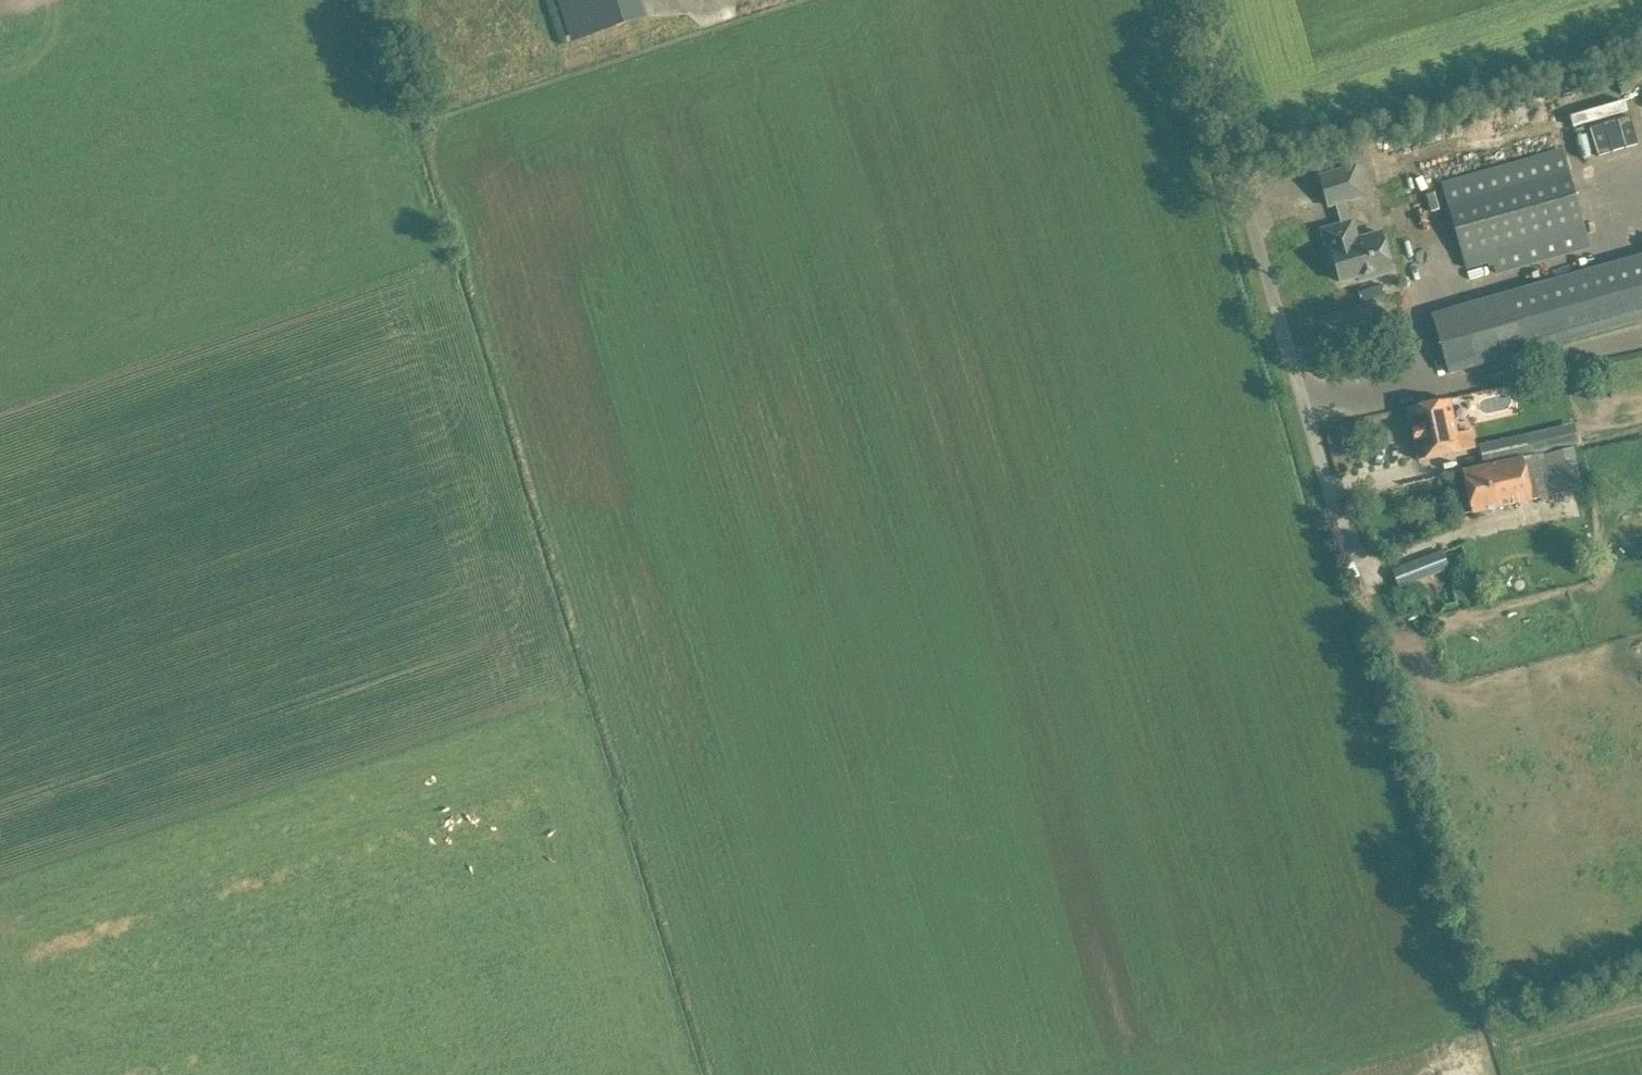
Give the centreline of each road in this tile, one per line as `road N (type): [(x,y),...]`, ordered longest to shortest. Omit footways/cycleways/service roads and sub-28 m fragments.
road 1 (residential): [(1234,178),(1178,0)]

